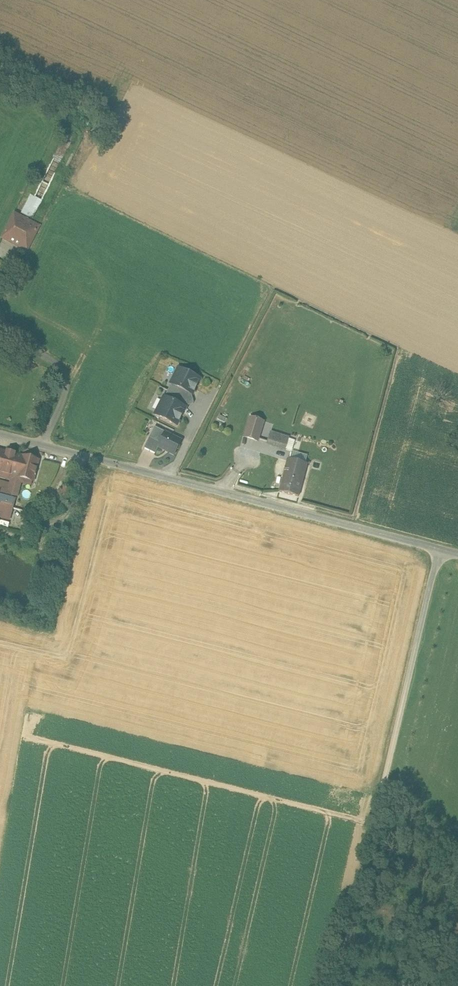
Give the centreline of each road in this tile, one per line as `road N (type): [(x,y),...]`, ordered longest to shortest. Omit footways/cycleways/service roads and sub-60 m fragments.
road 1 (unclassified): [(440,549),(0,433)]
road 2 (unclassified): [(440,549),(387,771)]

